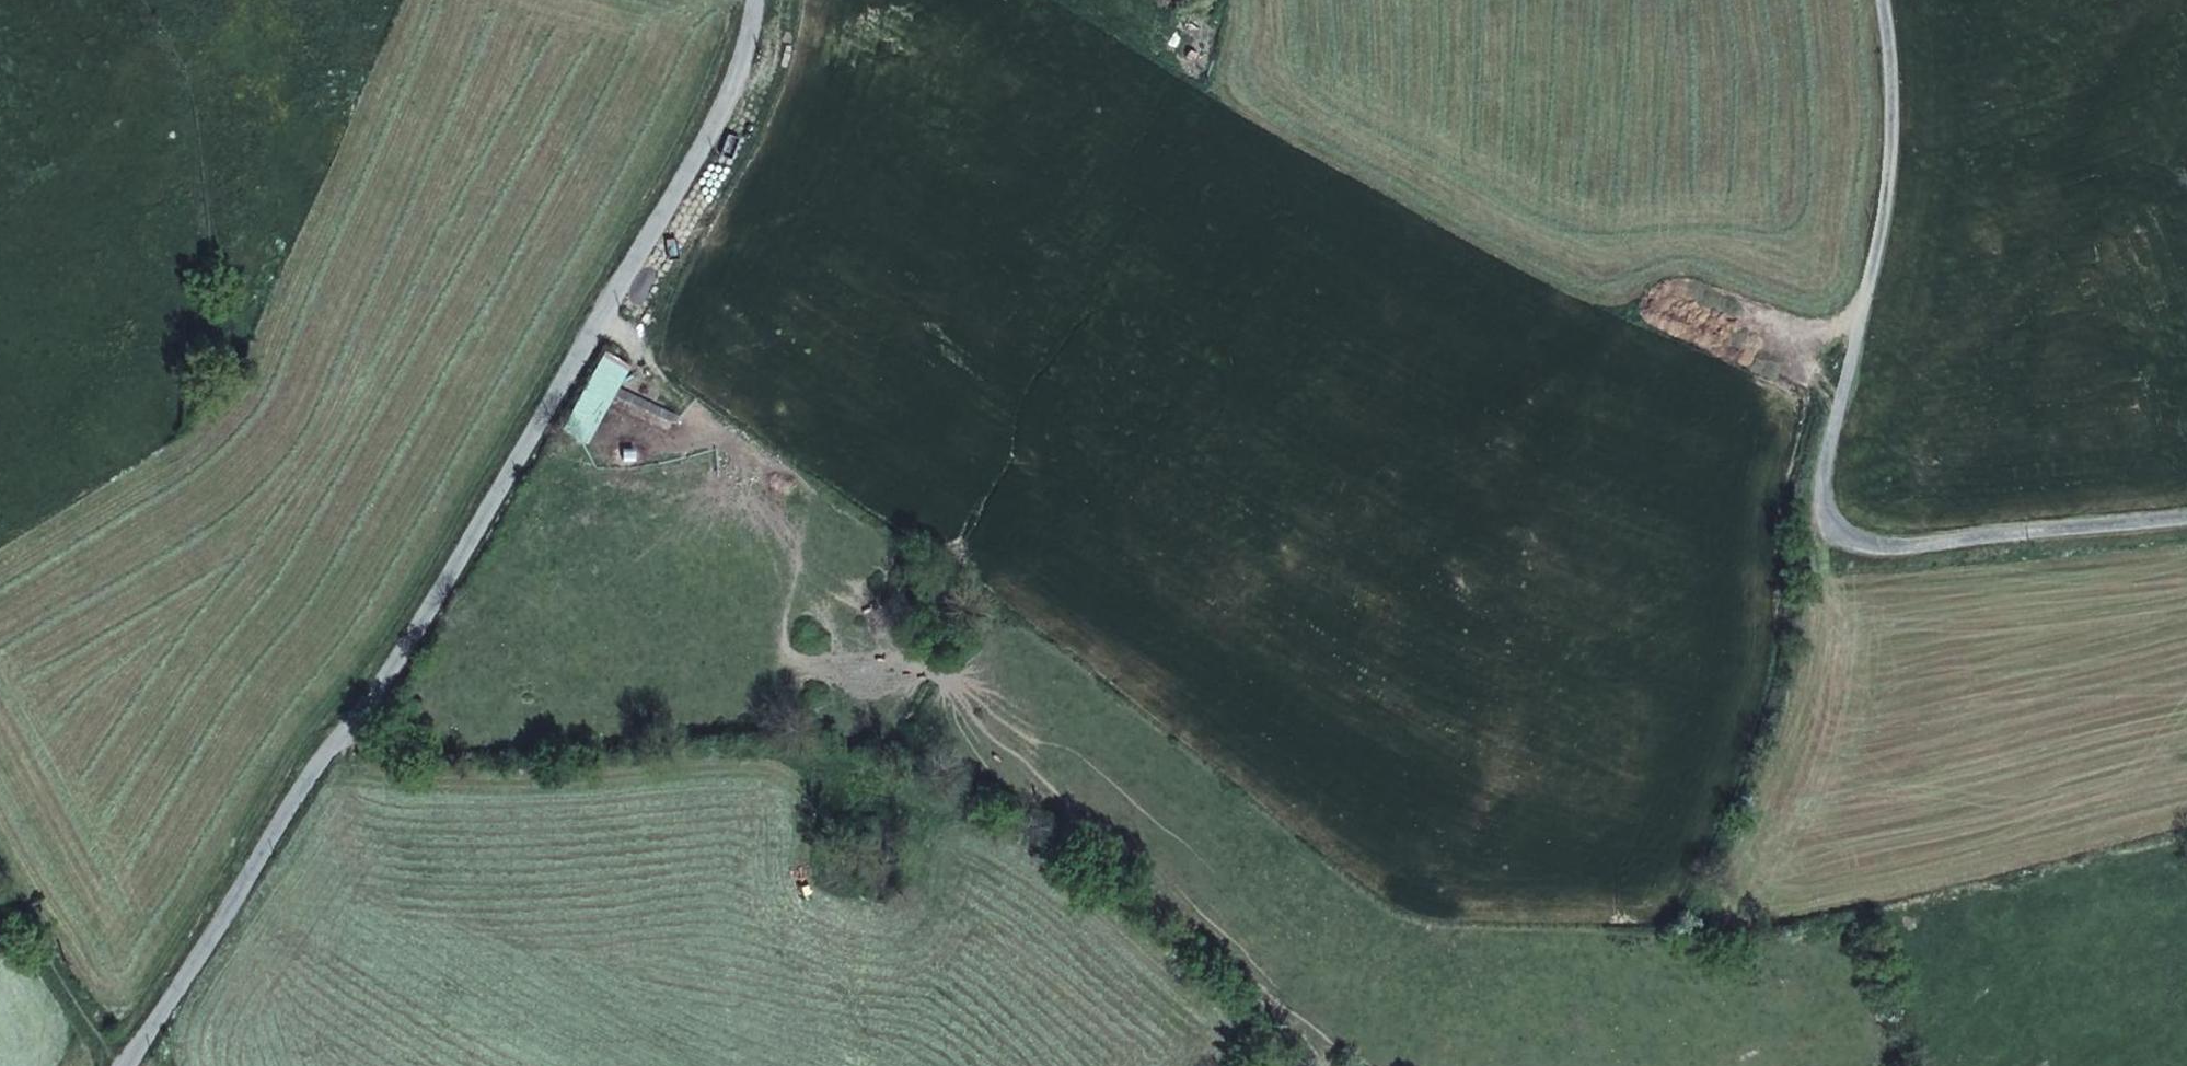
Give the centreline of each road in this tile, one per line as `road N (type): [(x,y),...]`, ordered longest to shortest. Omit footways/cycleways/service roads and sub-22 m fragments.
road 1 (unclassified): [(764,0),(762,26),(701,168),(131,1065)]
road 2 (unclassified): [(1883,0),(1894,125),(1829,446),(1825,506),(1840,537),(1893,550),(2075,525),(2186,522)]

